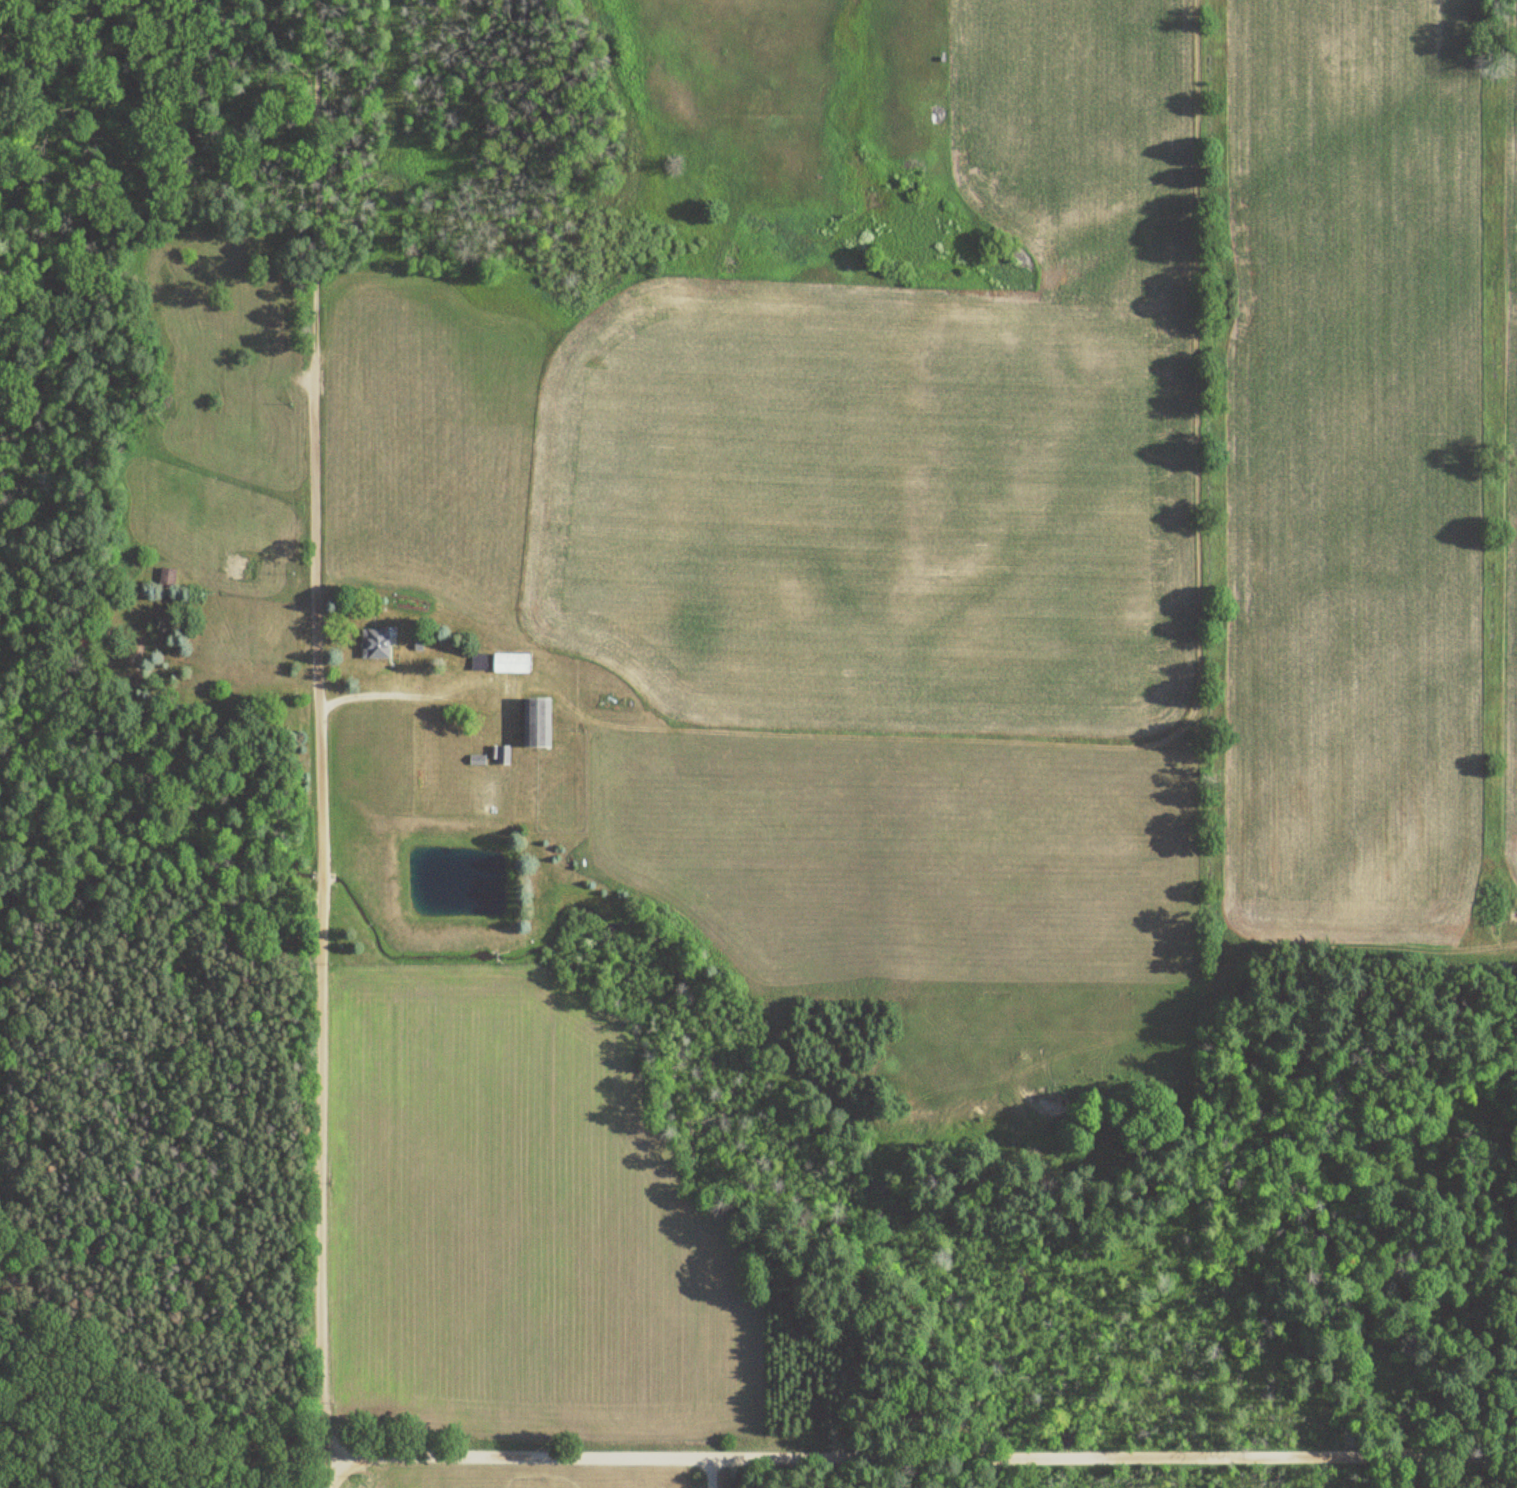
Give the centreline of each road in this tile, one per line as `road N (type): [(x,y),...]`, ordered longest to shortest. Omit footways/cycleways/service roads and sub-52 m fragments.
road 1 (residential): [(323,1451),(1516,1457)]
road 2 (residential): [(323,1487),(312,359)]
road 3 (track): [(312,359),(317,0)]

